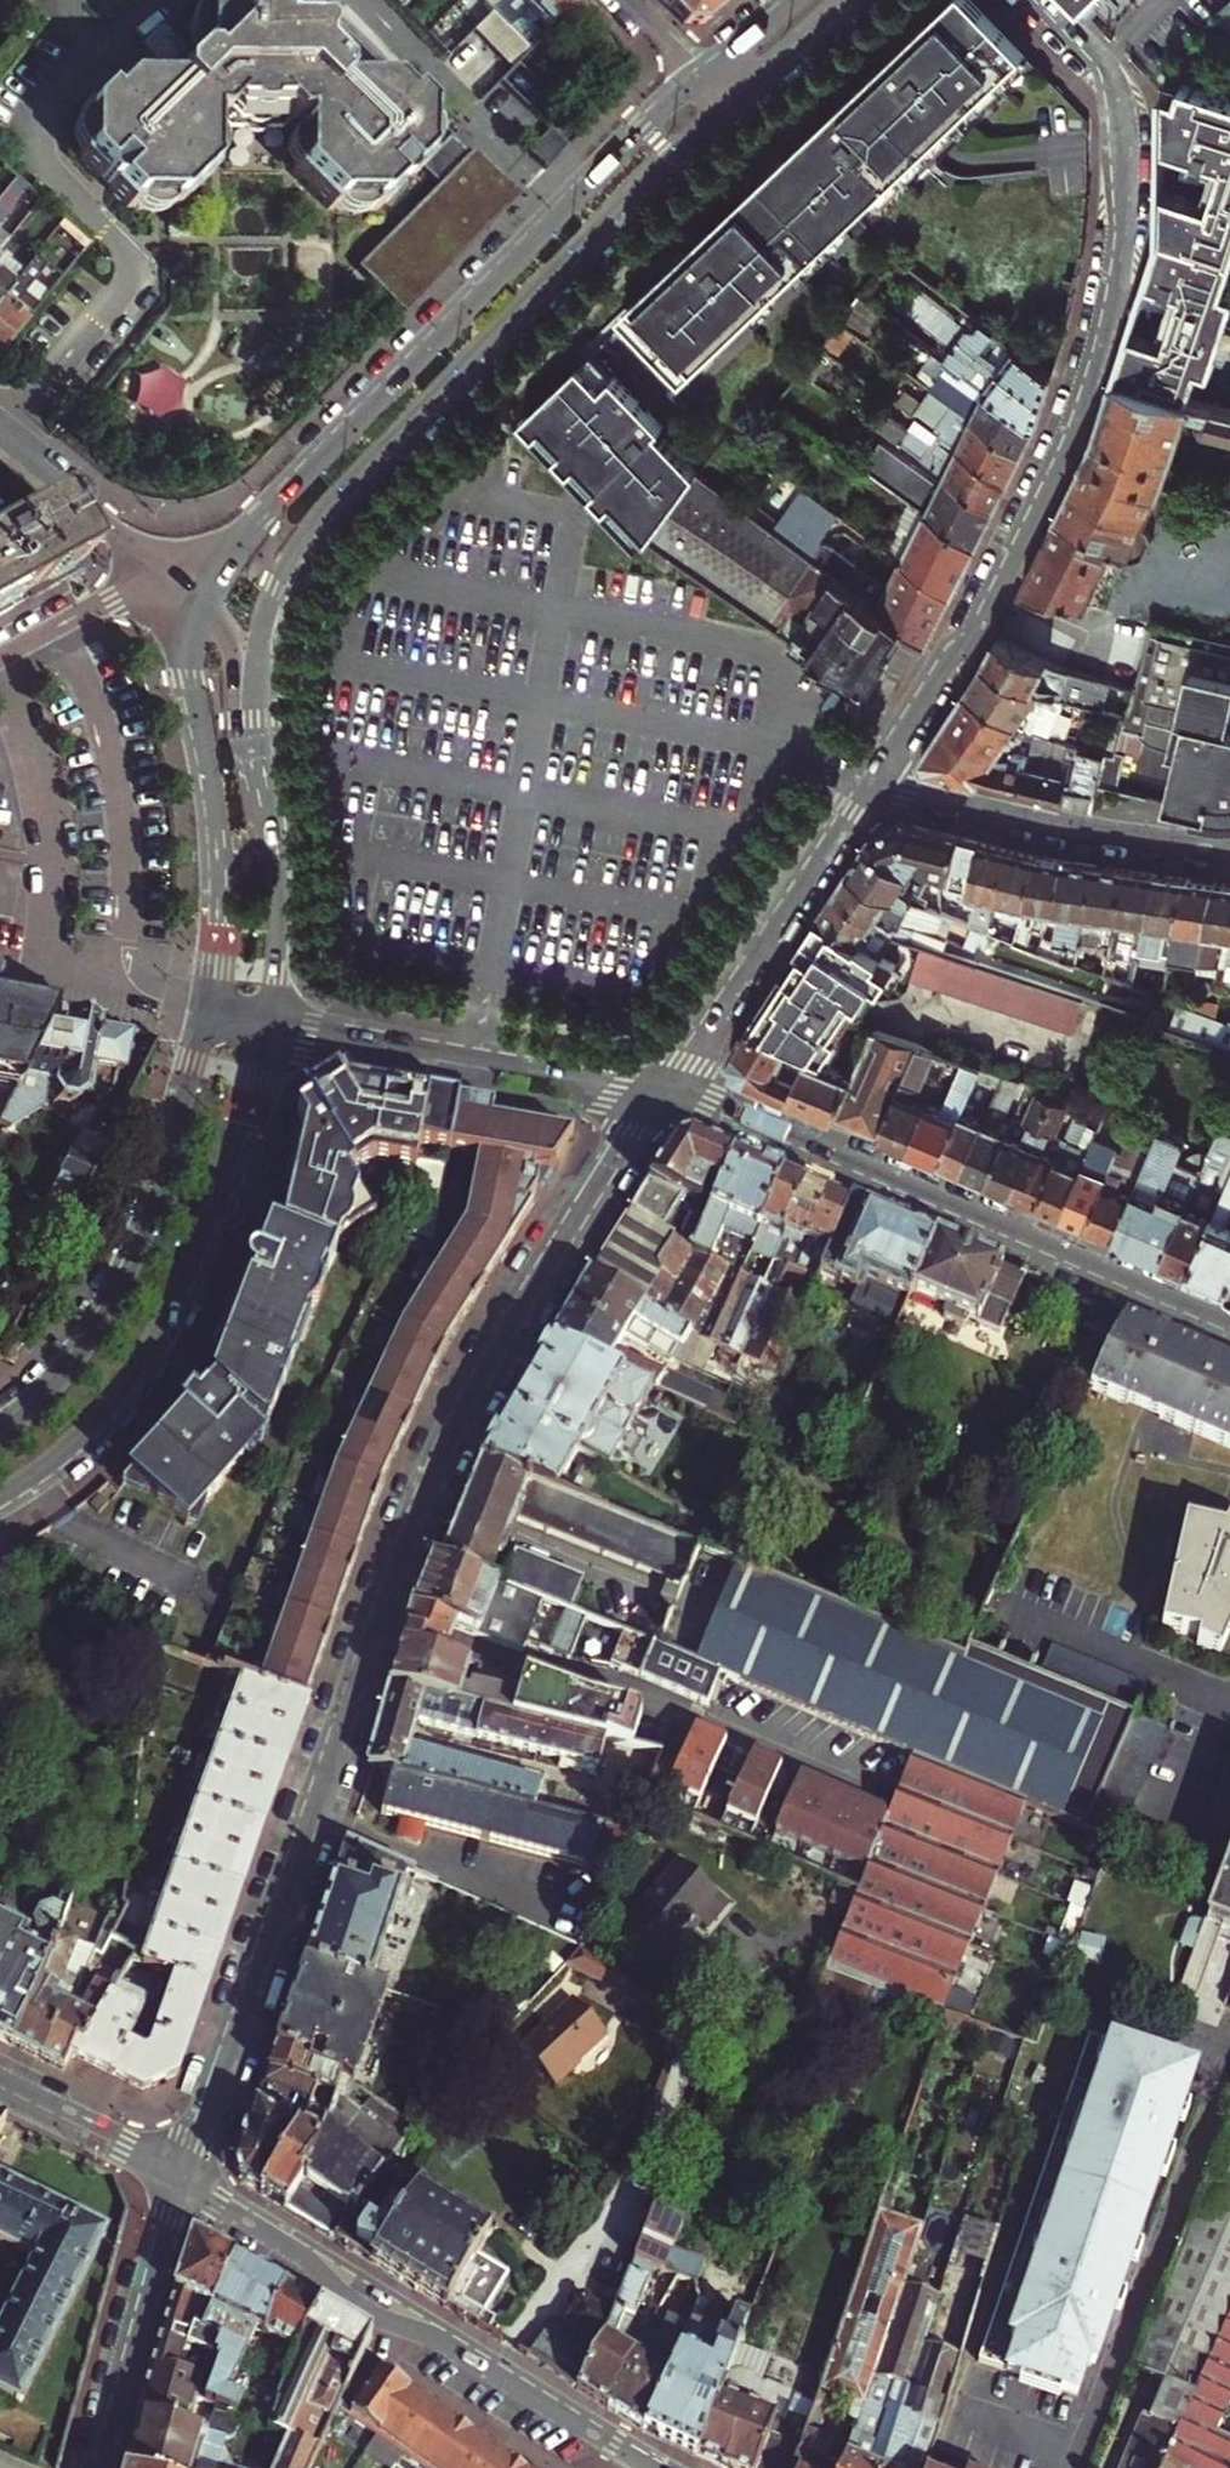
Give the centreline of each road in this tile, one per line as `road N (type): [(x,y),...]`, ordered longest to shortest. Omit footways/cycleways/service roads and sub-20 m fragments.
road 1 (residential): [(183,2182),(449,1441),(606,1173),(664,1090)]
road 2 (tertiary): [(874,785),(946,667),(984,626),(1078,435),(1109,331),(1125,242),(1123,121),(1110,72),(1049,0)]
road 3 (secondary): [(257,719),(259,635),(276,583),(302,539),(727,105)]
road 4 (secondary): [(702,79),(266,517)]
road 5 (tertiary): [(1229,1324),(712,1103),(664,1090)]
road 6 (secondary): [(0,1499),(105,1411),(168,1315),(216,1190),(264,1017)]
road 7 (tertiary): [(183,2182),(639,2460)]
road 8 (secondary): [(208,1007),(136,1260),(78,1361),(0,1434)]
road 9 (tertiary): [(664,1090),(264,1017)]
road 10 (secondary): [(203,605),(192,674),(221,880),(208,1007)]
road 11 (tertiary): [(664,1090),(874,785)]
road 12 (tertiary): [(874,785),(1125,835),(1229,844)]
road 13 (secondary): [(264,1017),(277,859),(257,719)]
road 14 (residential): [(102,2467),(183,2182)]
road 15 (residential): [(166,571),(0,435)]
road 16 (tertiary): [(0,2086),(183,2182)]
road 17 (residential): [(166,571),(0,657)]
road 18 (secondary): [(727,105),(846,0)]
road 19 (residential): [(257,719),(228,636),(203,605)]
road 20 (secondary): [(797,0),(702,79)]

